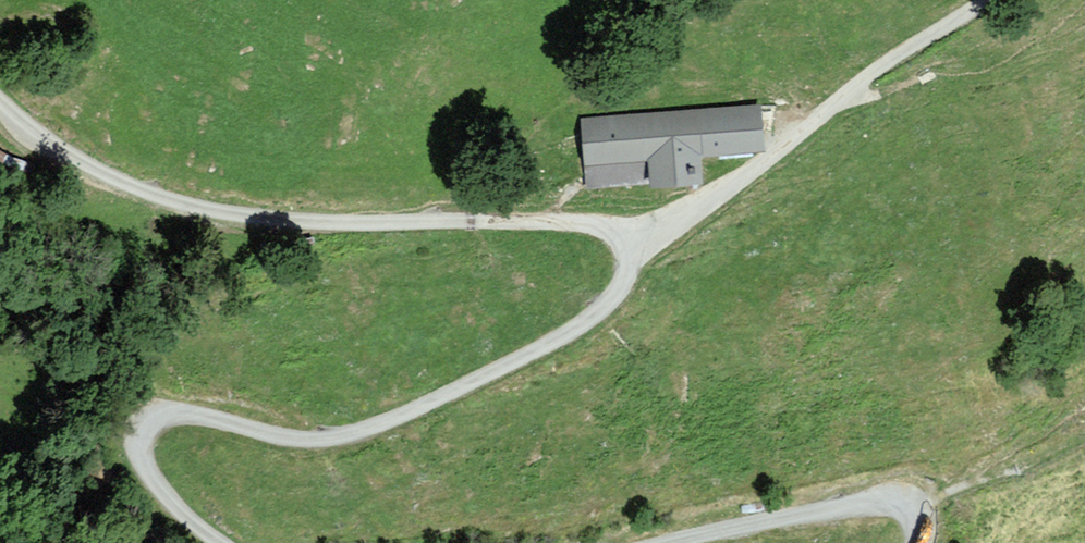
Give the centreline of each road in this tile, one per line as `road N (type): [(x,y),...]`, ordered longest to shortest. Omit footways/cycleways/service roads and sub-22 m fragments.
road 1 (residential): [(215,542),(144,457),(146,427),(158,418),(311,440),(355,432),(566,333),(619,291),(630,248)]
road 2 (residential): [(630,248),(609,230),(568,222),(303,222),(205,208),(71,156),(0,100)]
road 3 (residential): [(630,248),(769,158),(884,63),(987,0)]
road 4 (residential): [(918,542),(912,512),(890,501),(664,542)]

